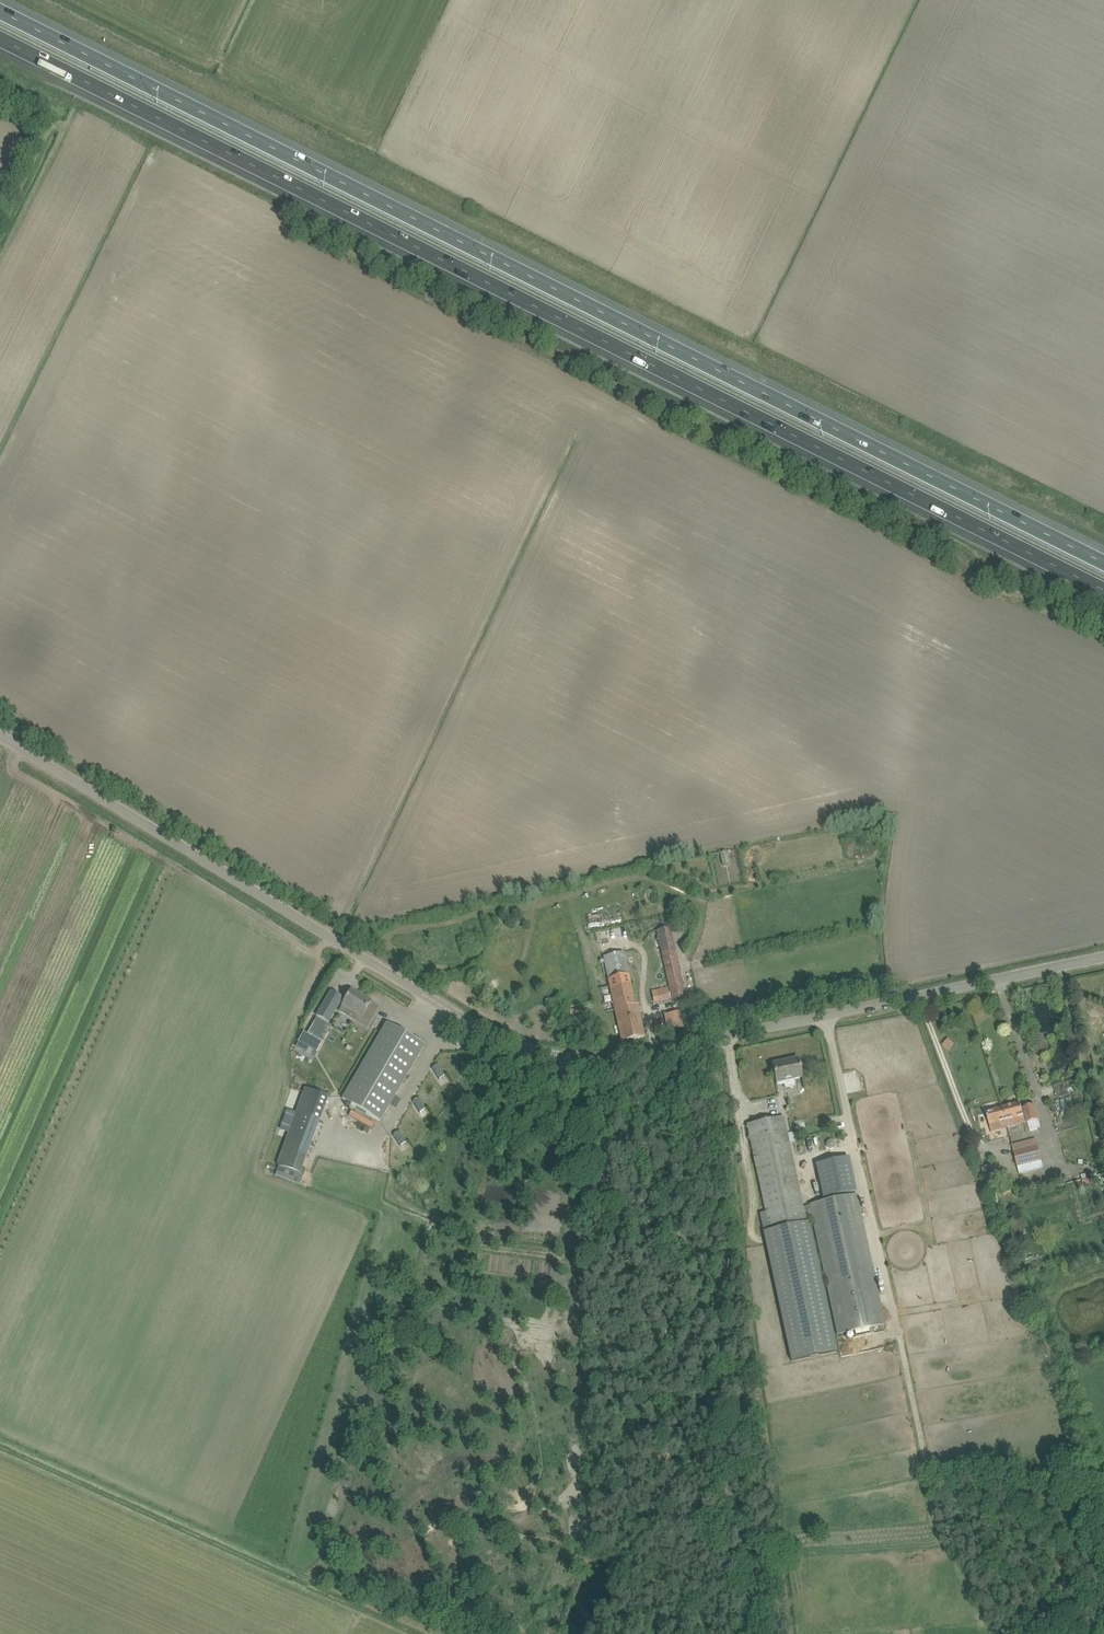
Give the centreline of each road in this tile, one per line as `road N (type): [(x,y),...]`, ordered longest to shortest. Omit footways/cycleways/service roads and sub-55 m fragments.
road 1 (motorway): [(1103,559),(0,8)]
road 2 (motorway): [(0,40),(1103,591)]
road 3 (unclassified): [(0,738),(479,1029),(554,1058),(624,1056),(1103,955)]

